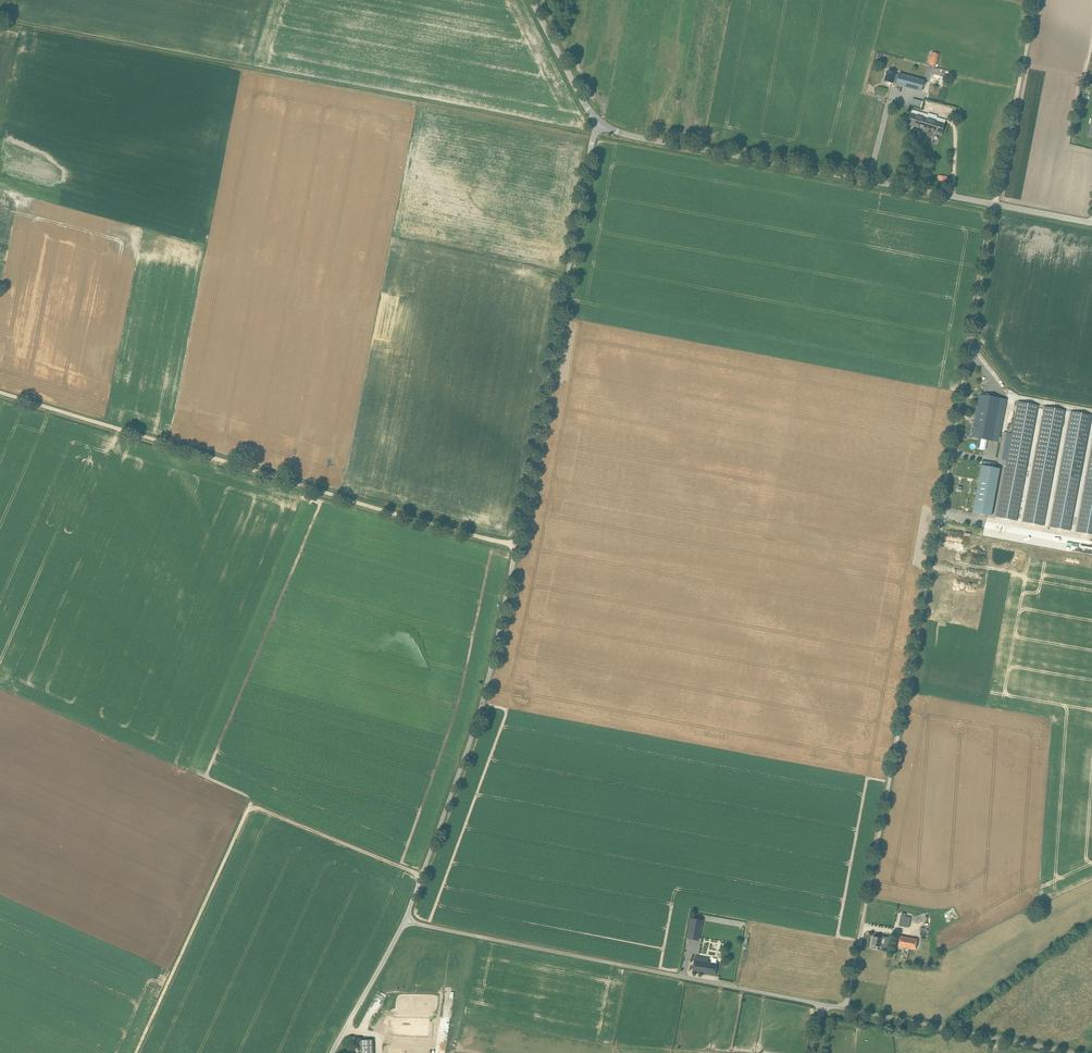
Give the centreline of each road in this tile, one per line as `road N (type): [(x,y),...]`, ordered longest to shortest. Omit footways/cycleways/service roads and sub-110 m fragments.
road 1 (unclassified): [(404,920),(482,693),(597,121)]
road 2 (unclassified): [(846,1008),(995,205)]
road 3 (track): [(512,546),(0,393)]
road 4 (track): [(136,1052),(249,807),(419,875)]
road 5 (unclassified): [(822,1004),(404,920)]
road 6 (tertiary): [(995,205),(638,138),(597,121)]
road 7 (unclassified): [(1088,1052),(846,1008)]
road 8 (track): [(1037,0),(995,205)]
road 9 (unclassified): [(331,1052),(404,920)]
road 10 (tertiary): [(597,121),(531,0)]

